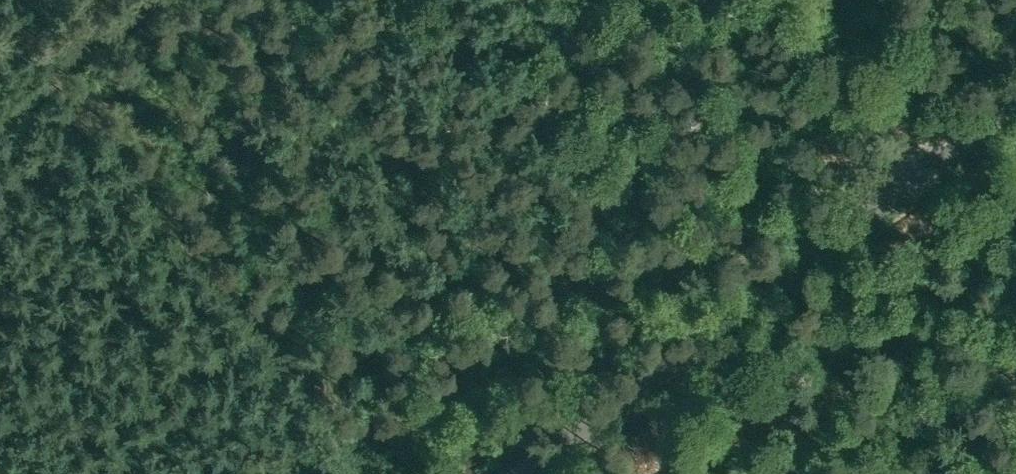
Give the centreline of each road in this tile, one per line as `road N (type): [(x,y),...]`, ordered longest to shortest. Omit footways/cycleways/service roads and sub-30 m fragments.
road 1 (secondary): [(523,473),(1015,99)]

